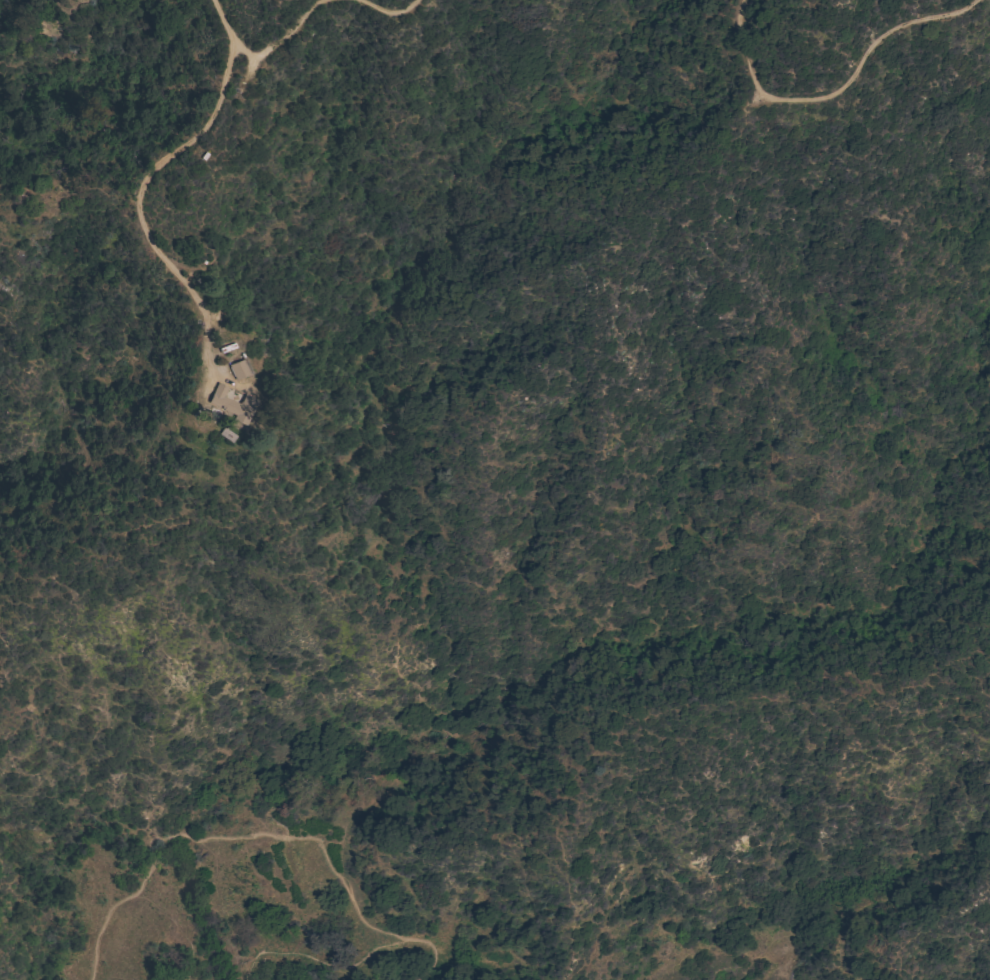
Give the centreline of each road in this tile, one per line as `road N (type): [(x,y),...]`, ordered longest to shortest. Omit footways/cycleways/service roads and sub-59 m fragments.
road 1 (track): [(390,944),(364,925),(314,841),(258,832),(158,838),(139,883),(94,938),(86,979)]
road 2 (track): [(236,43),(219,110),(138,189),(137,220),(194,292),(206,322),(209,370)]
road 3 (track): [(978,0),(881,37),(831,98),(797,100),(769,98),(758,85),(740,34),(746,0)]
road 4 (track): [(326,0),(256,56),(236,43),(216,0)]

